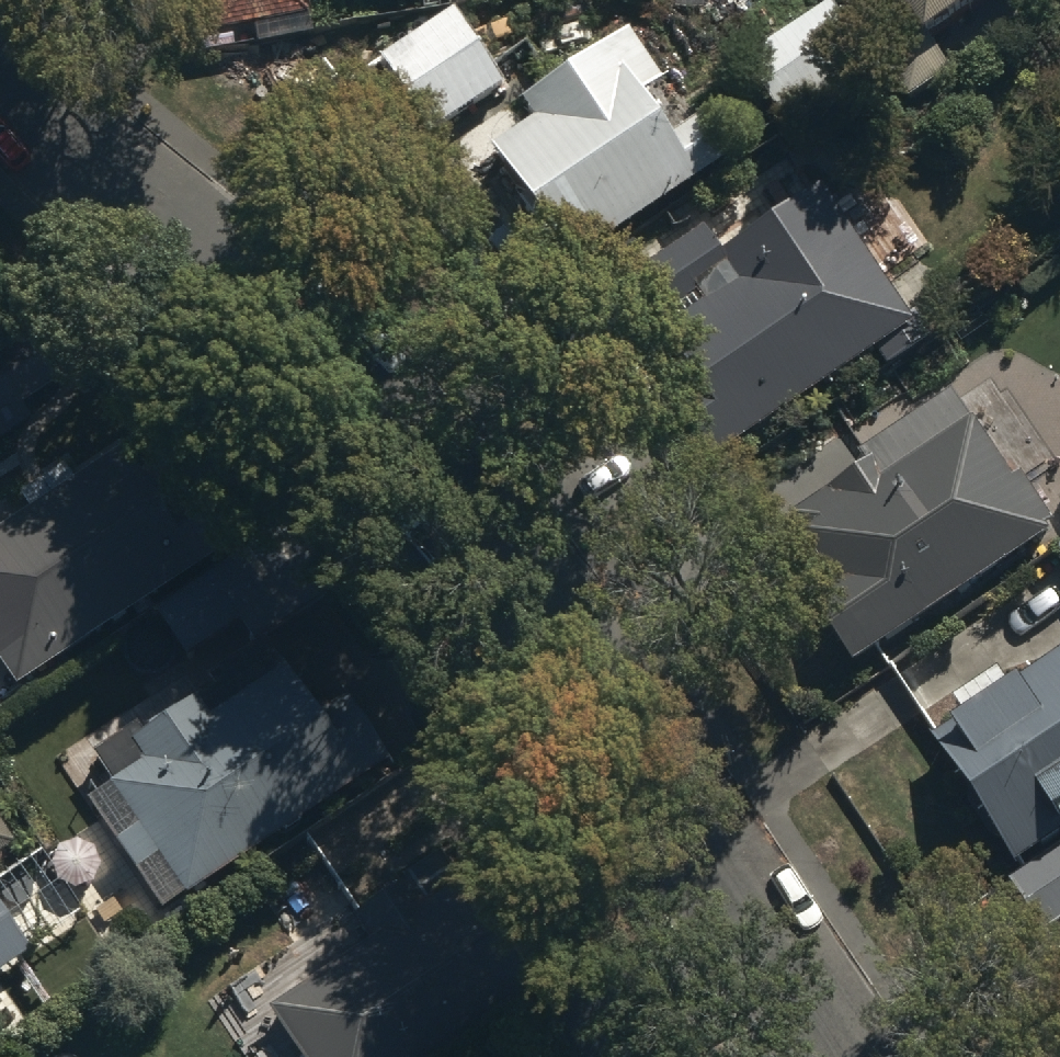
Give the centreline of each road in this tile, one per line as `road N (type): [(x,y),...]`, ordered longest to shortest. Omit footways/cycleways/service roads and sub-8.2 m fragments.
road 1 (residential): [(0,126),(195,266),(295,324),(361,393),(827,1056)]

